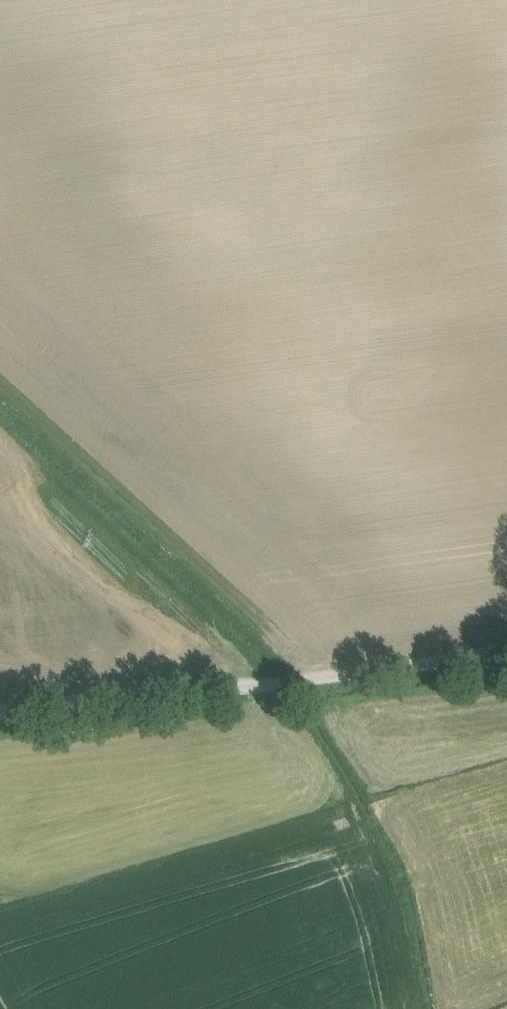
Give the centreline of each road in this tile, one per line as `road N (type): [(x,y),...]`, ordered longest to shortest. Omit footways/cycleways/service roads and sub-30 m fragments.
road 1 (track): [(0,714),(506,652)]

